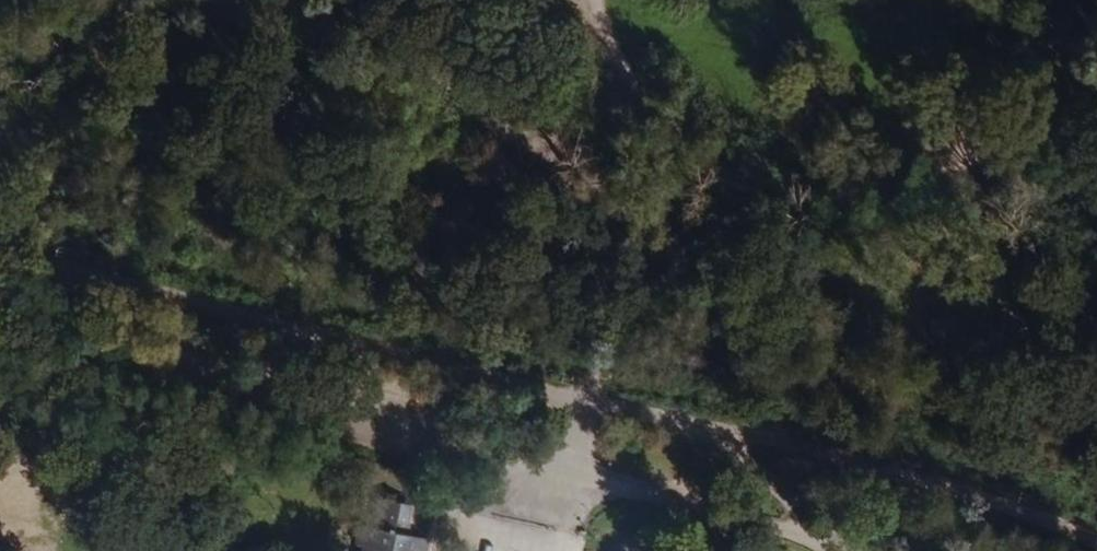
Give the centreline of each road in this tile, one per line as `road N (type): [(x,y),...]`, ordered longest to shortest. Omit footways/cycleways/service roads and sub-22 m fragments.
road 1 (unclassified): [(11,258),(18,294),(73,332),(149,358),(789,520)]
road 2 (unclassified): [(789,520),(714,433),(11,258)]
road 3 (track): [(1096,537),(976,490),(714,433)]

